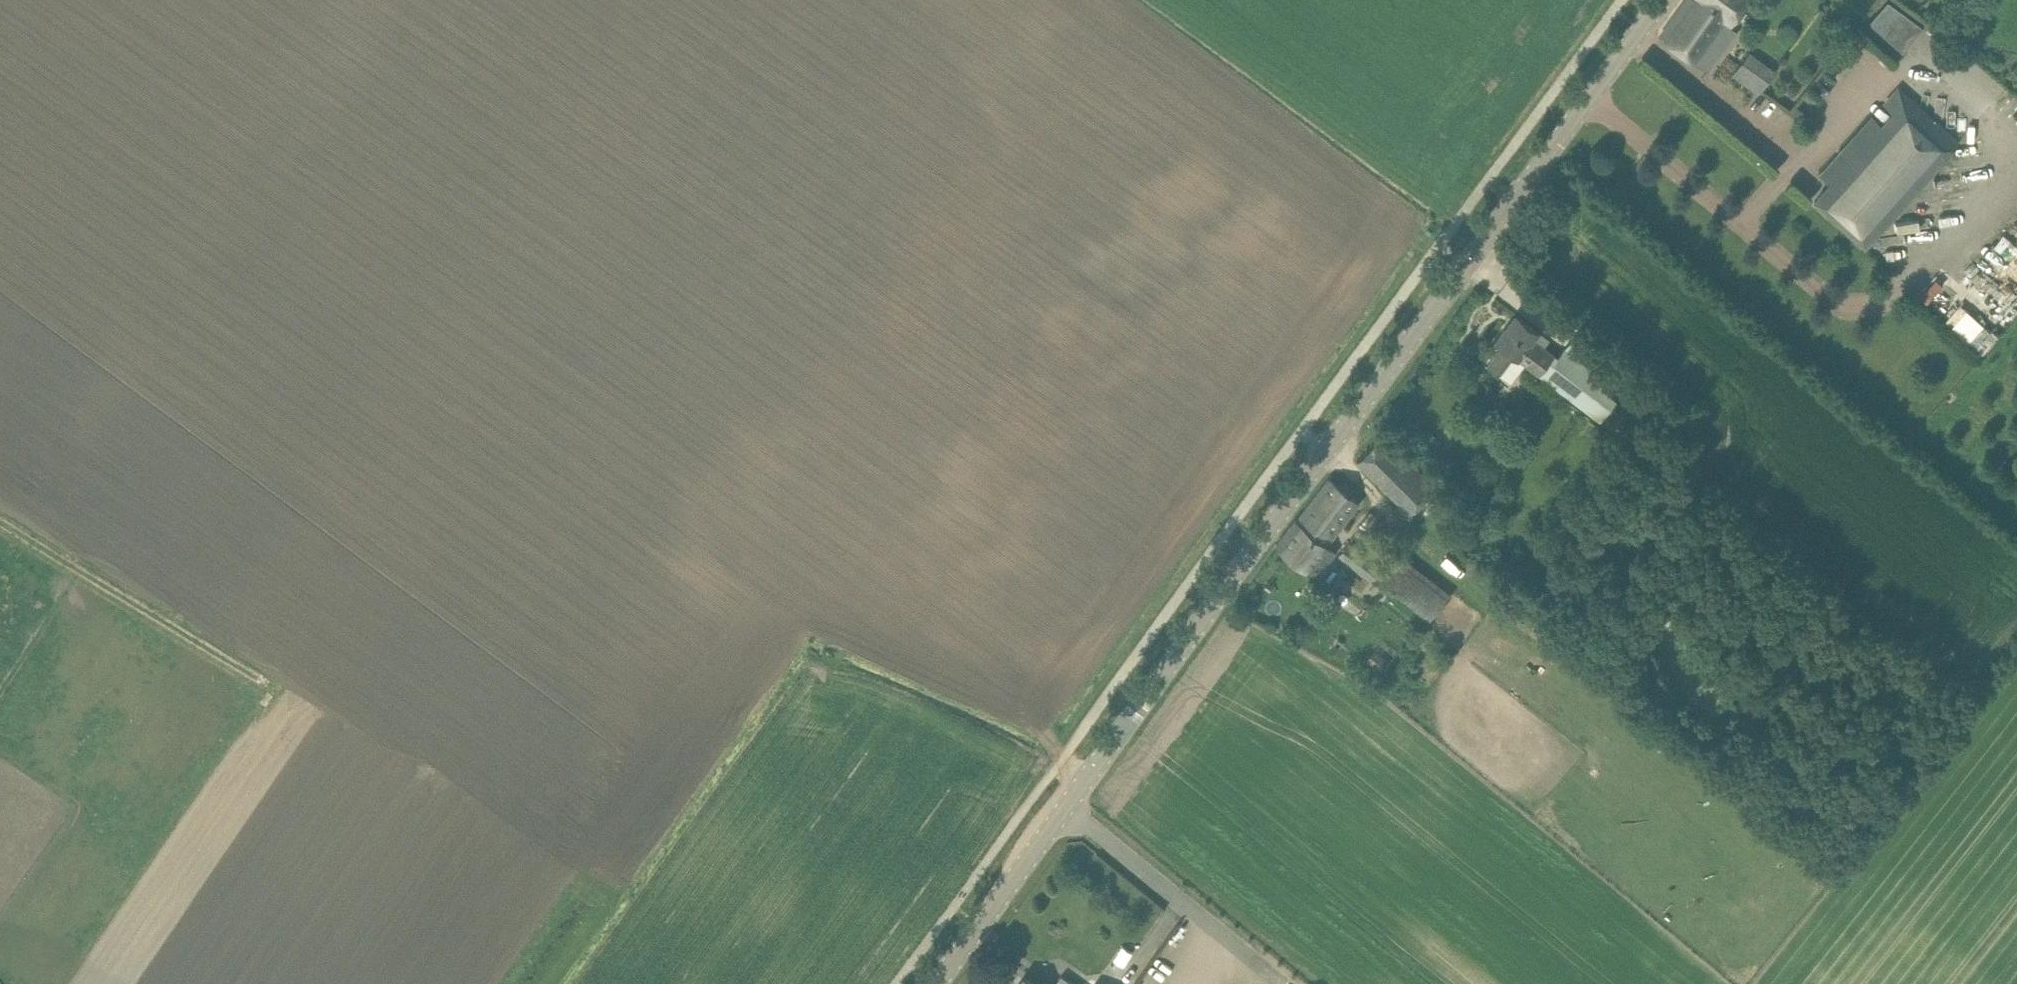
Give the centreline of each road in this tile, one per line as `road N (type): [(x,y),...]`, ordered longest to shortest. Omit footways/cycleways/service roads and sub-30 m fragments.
road 1 (tertiary): [(938,983),(1666,0)]

